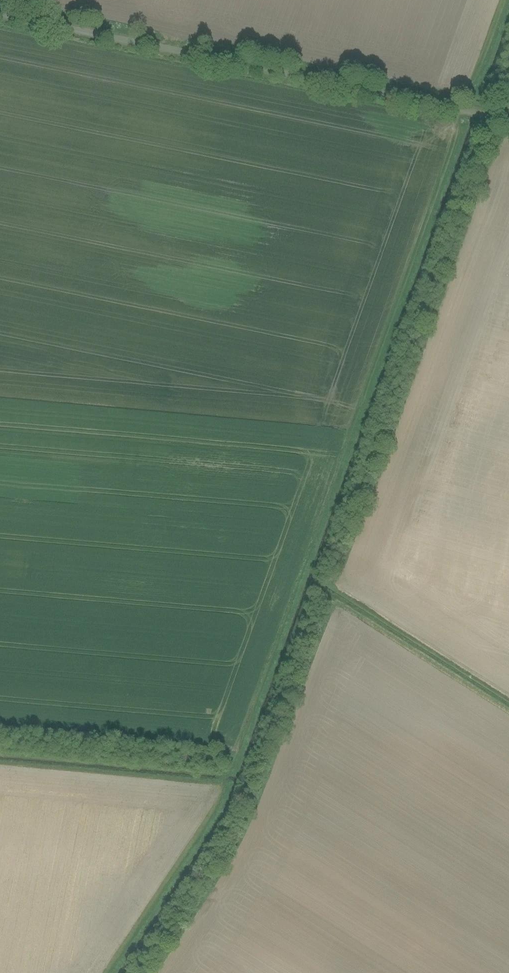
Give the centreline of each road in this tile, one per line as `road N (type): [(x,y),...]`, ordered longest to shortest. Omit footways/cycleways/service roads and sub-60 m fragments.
road 1 (unclassified): [(508,137),(0,20)]

